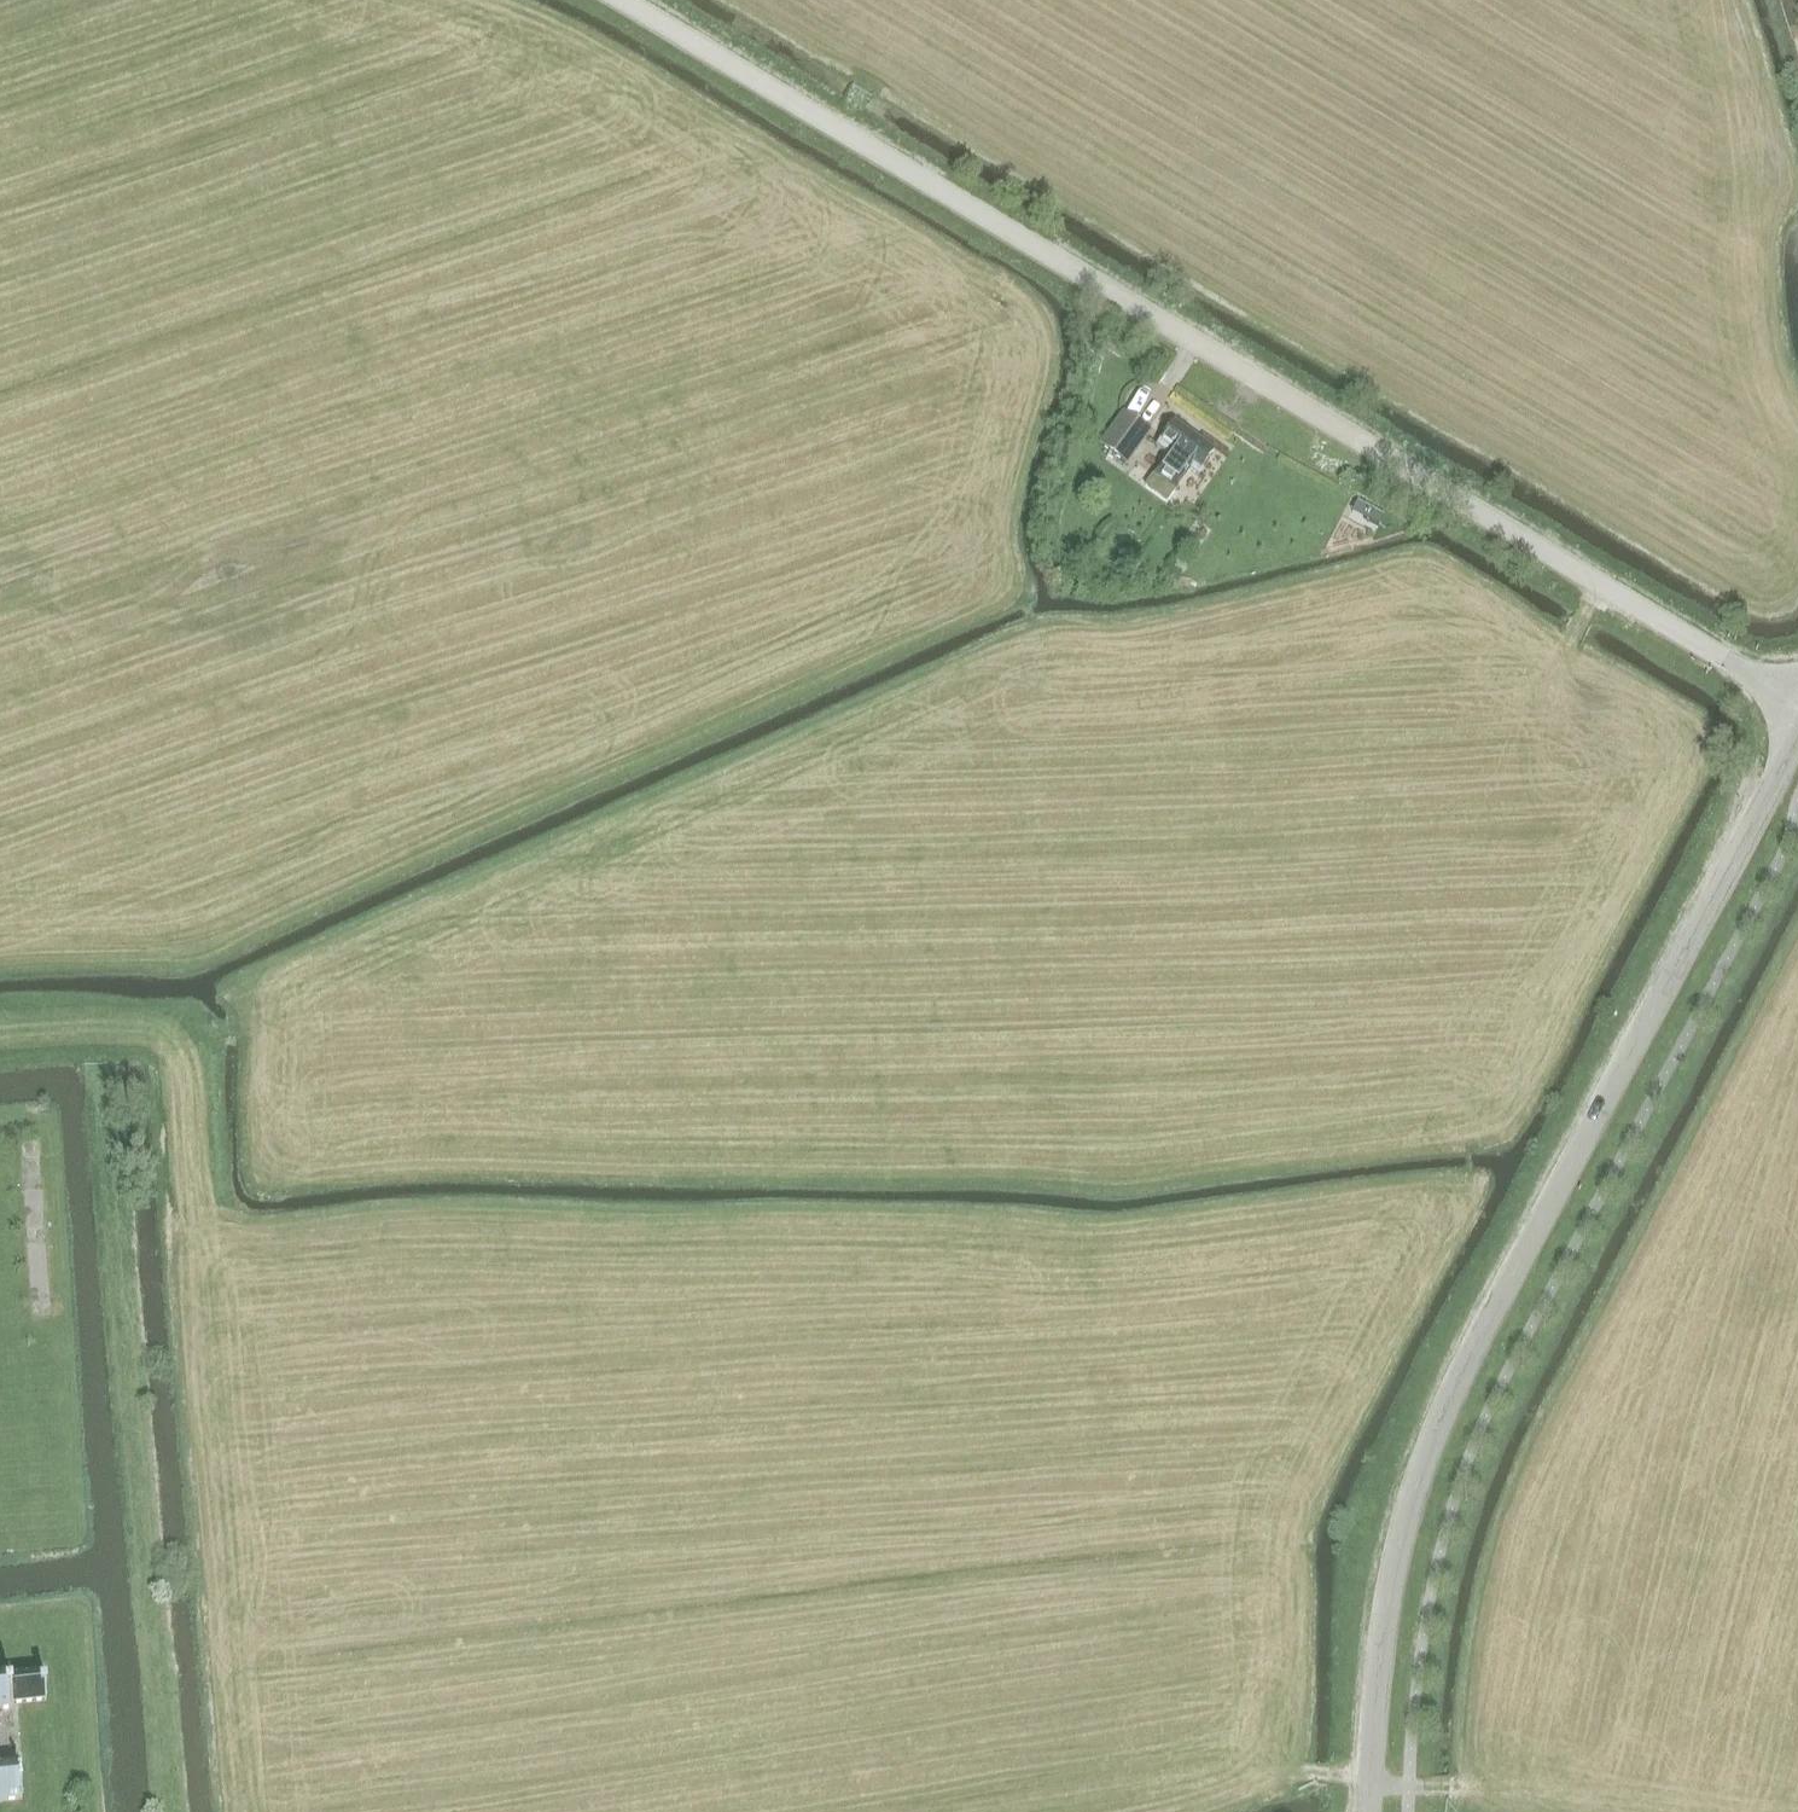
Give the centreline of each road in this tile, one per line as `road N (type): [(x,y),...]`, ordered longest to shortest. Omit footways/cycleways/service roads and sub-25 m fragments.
road 1 (tertiary): [(1797,702),(621,0)]
road 2 (secondary): [(1368,1811),(1395,1564),(1431,1446),(1797,736)]
road 3 (track): [(174,1811),(98,1054)]

